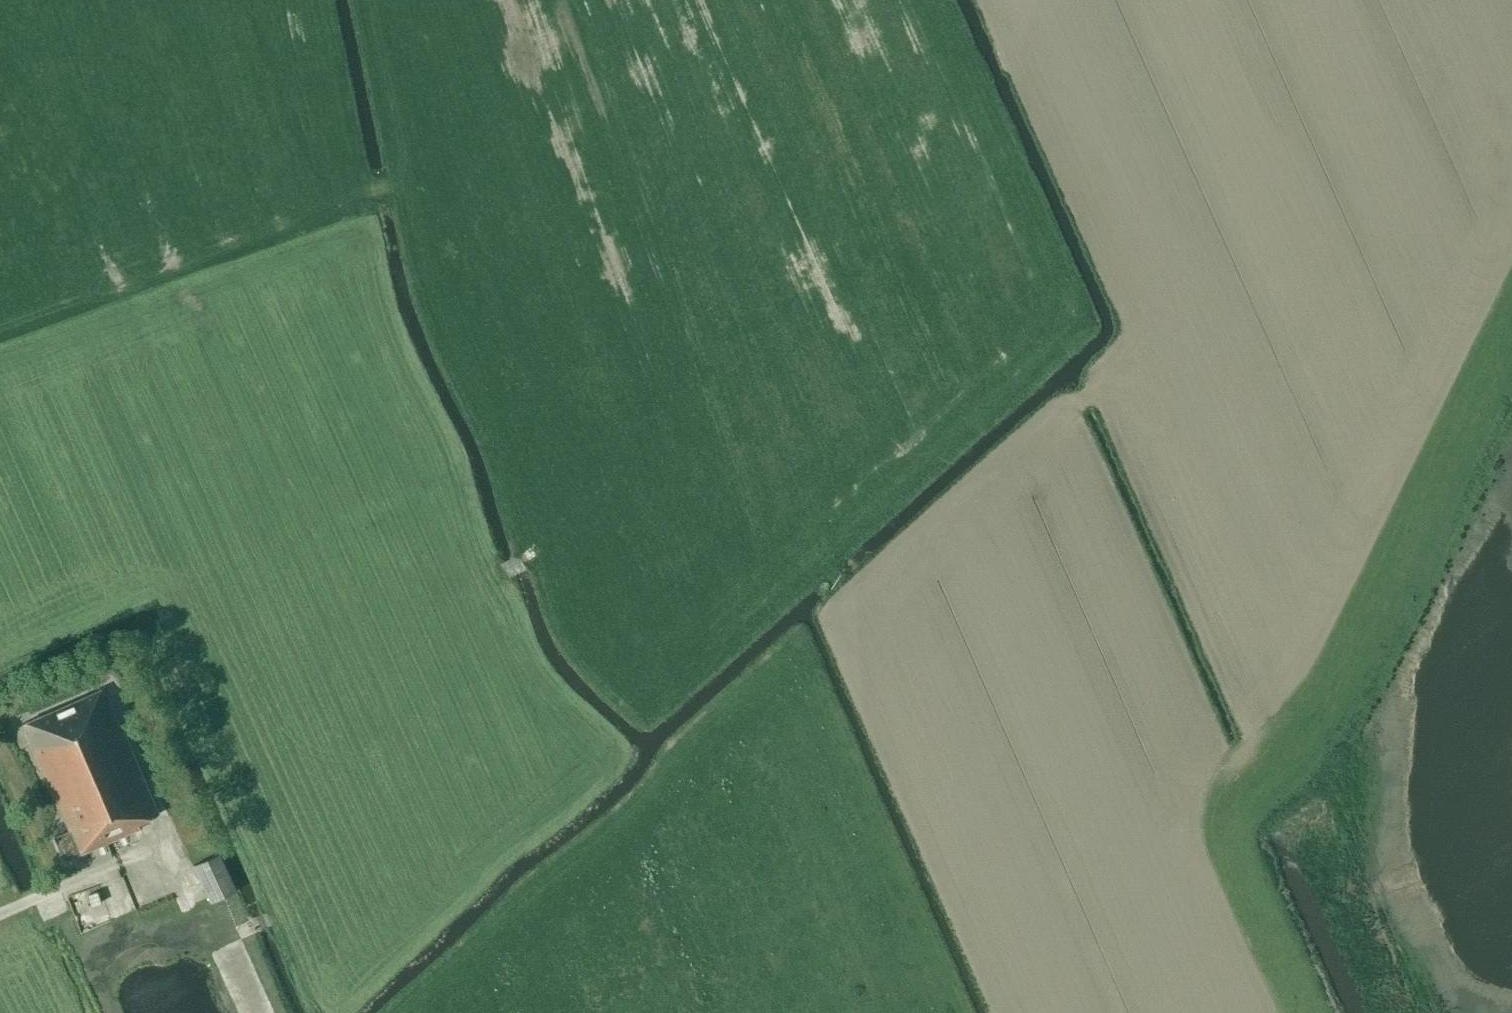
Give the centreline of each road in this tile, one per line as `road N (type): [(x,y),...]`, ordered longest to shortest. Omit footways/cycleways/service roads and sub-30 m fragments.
road 1 (track): [(786,653),(735,697),(593,851),(409,1012)]

